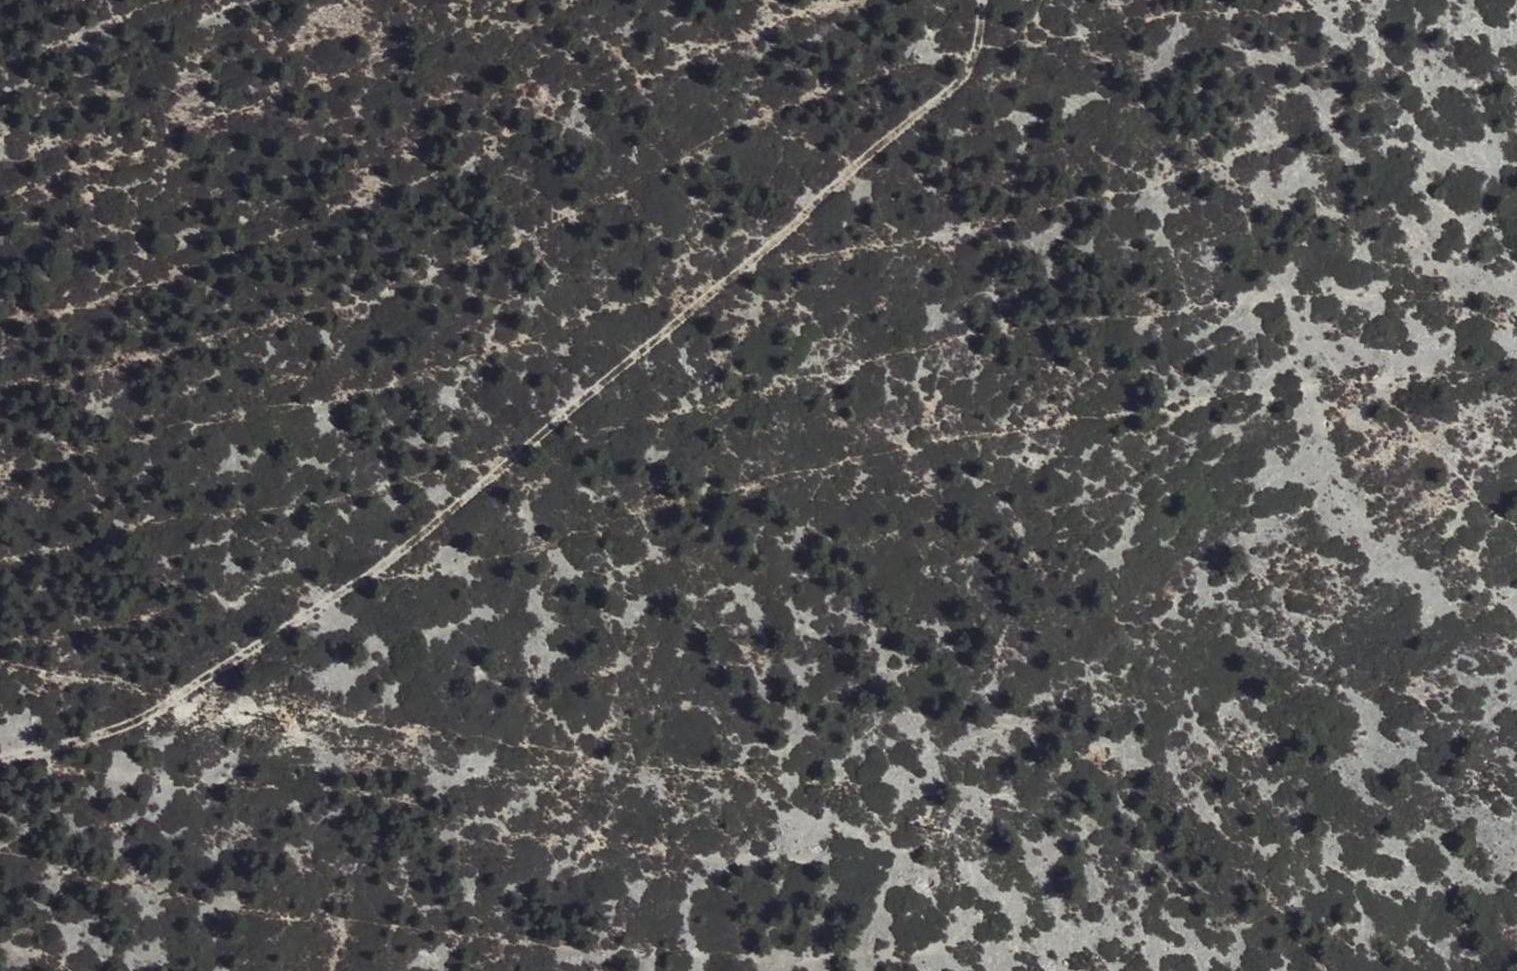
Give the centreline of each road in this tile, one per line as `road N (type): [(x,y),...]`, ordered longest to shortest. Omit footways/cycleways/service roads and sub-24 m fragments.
road 1 (track): [(0,759),(137,721),(352,587),(951,90),(977,49),(983,0)]

